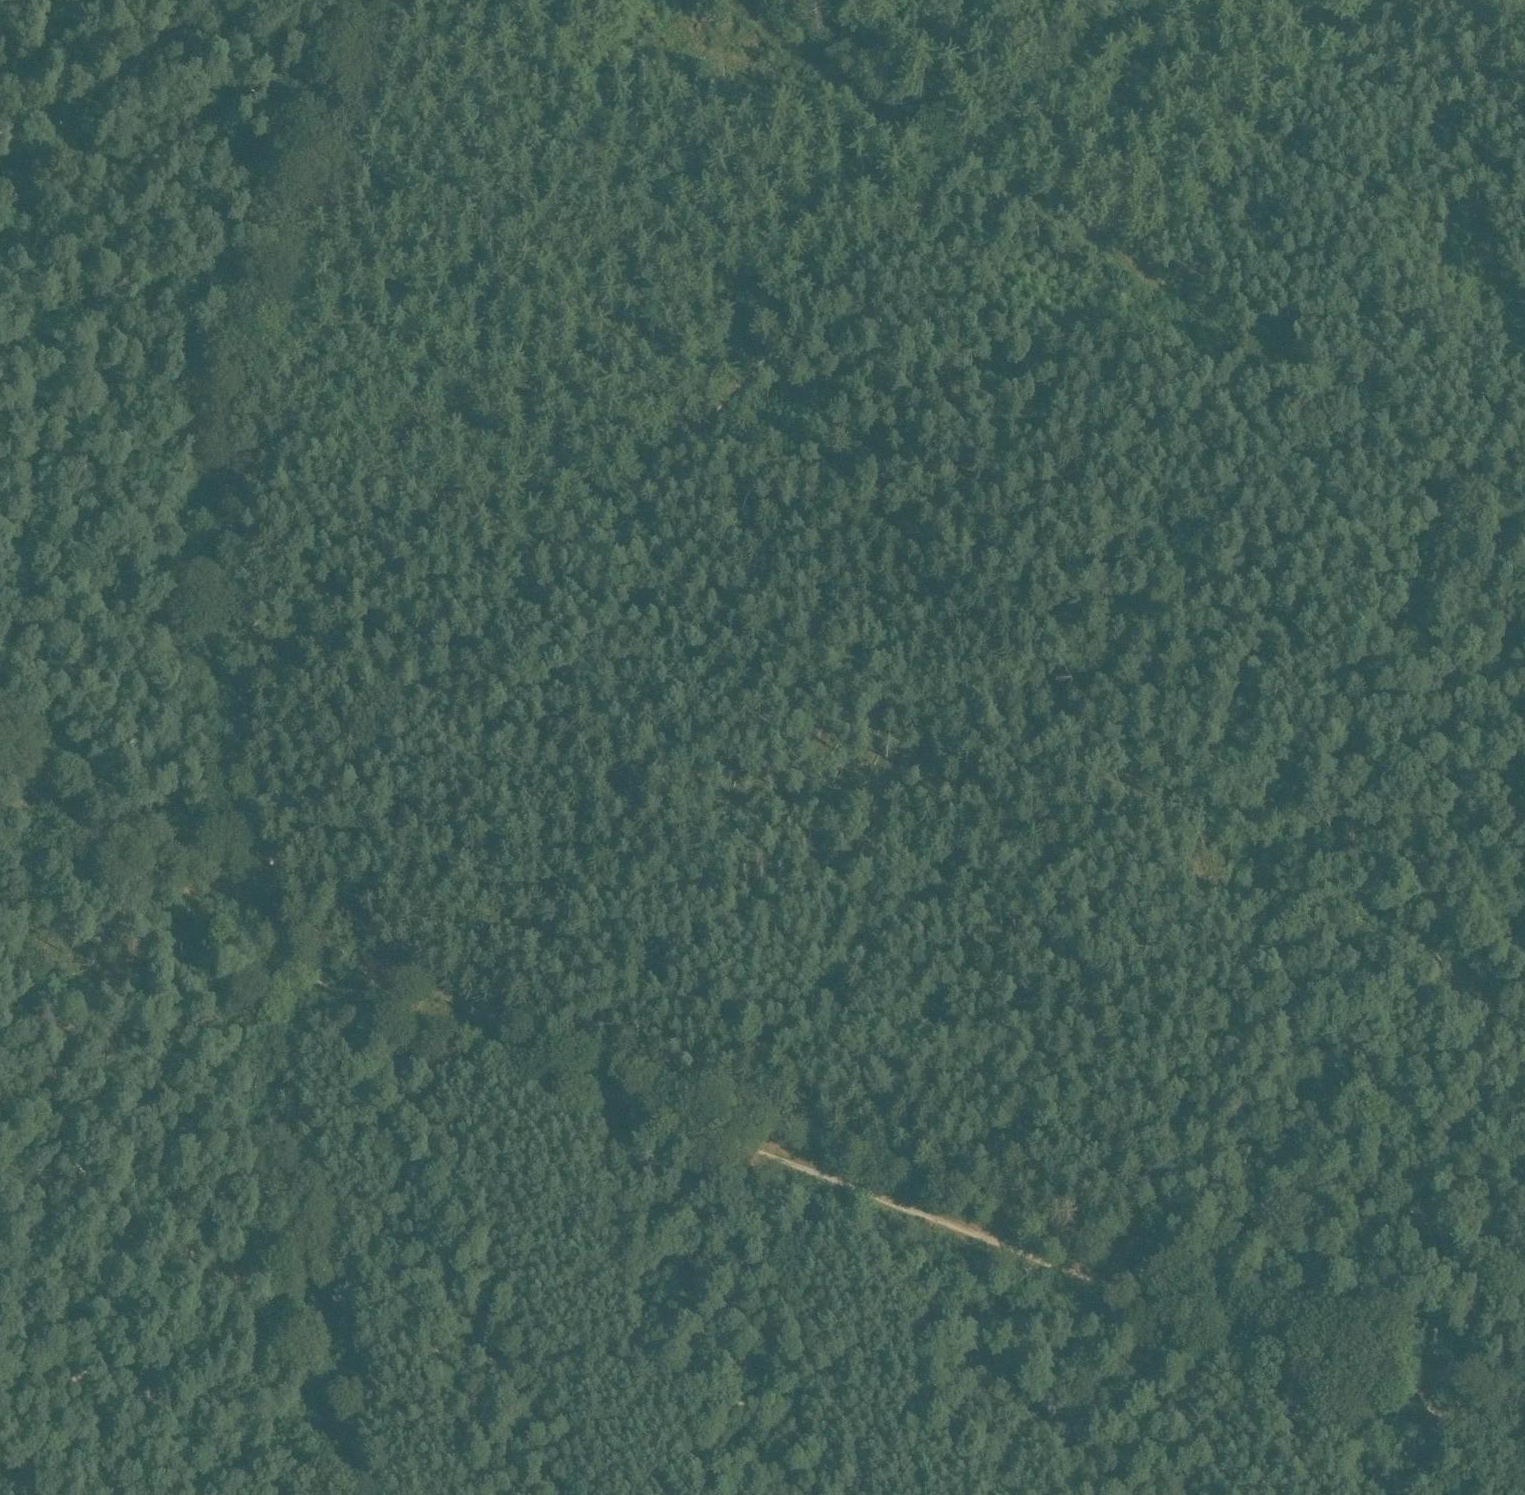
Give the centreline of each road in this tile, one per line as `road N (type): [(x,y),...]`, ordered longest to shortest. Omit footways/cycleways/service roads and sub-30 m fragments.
road 1 (track): [(1524,1435),(1103,1261),(545,1060),(217,930)]
road 2 (track): [(217,930),(221,900),(249,885),(875,243),(1125,0)]
road 3 (track): [(988,1494),(1524,380)]
road 4 (track): [(221,900),(203,527),(256,307),(382,0)]
road 5 (track): [(327,1494),(217,930)]

